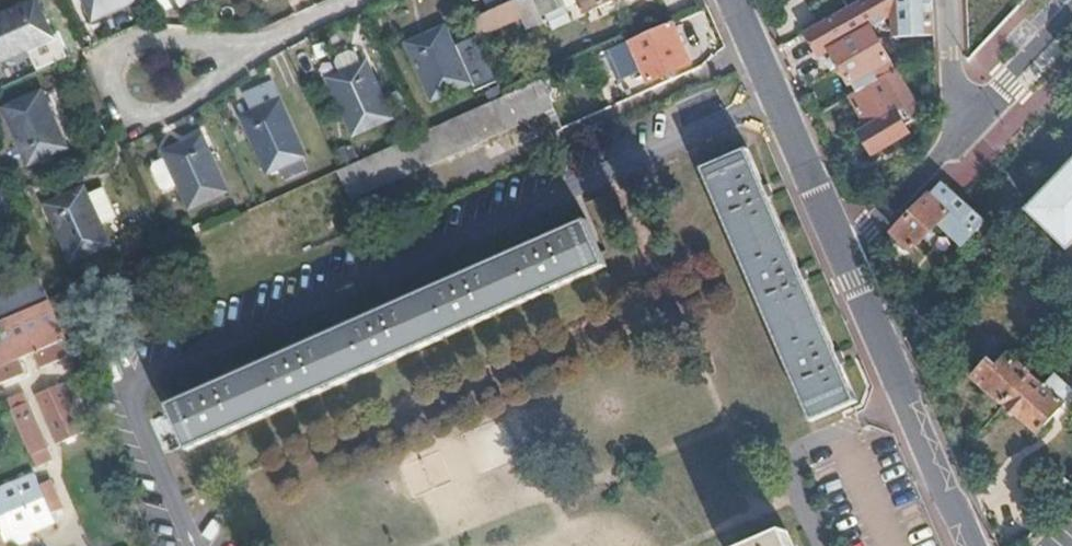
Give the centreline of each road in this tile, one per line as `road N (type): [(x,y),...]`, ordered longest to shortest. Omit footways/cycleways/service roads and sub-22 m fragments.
road 1 (residential): [(841,248),(969,545)]
road 2 (residential): [(728,0),(841,248)]
road 3 (residential): [(958,131),(868,235),(841,248)]
road 4 (residential): [(1071,16),(958,131)]
road 5 (residential): [(958,131),(942,0)]

